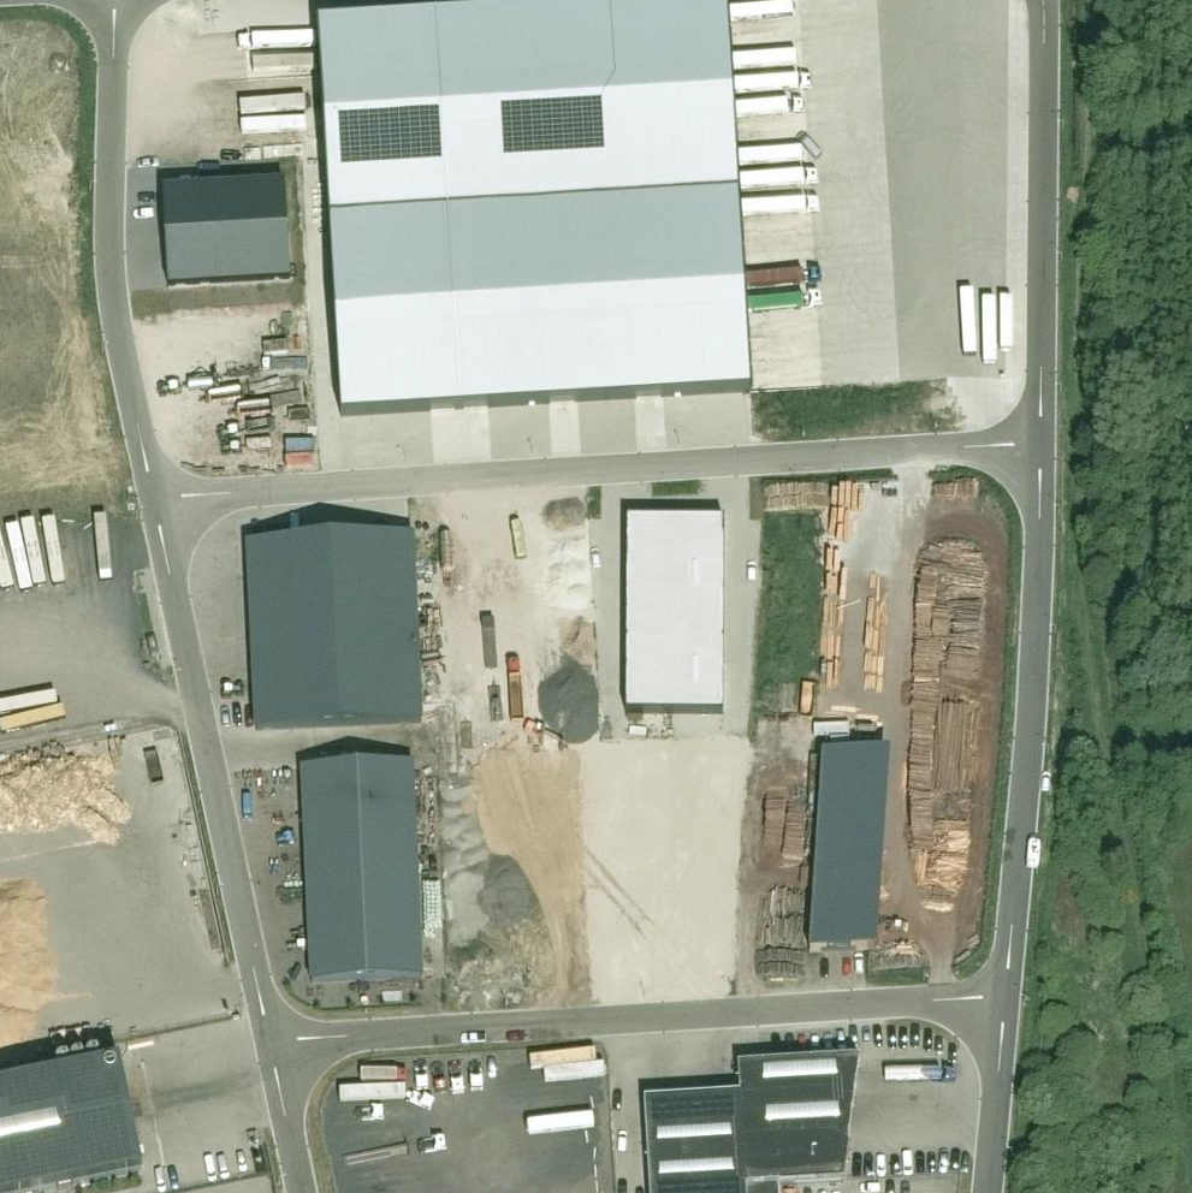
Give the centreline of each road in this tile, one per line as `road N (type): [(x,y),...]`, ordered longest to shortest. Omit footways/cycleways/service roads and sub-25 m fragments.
road 1 (track): [(1093,0),(1081,409),(1098,717),(1191,1144)]
road 2 (unclassified): [(160,509),(251,493),(1039,445)]
road 3 (unclassified): [(270,1043),(1000,998)]
road 4 (unclassified): [(1039,445),(1000,998)]
road 5 (unclassified): [(270,1043),(160,509)]
road 6 (unclassified): [(160,509),(119,324),(100,0)]
road 7 (unclassified): [(1046,0),(1039,445)]
road 8 (unclassified): [(1000,998),(985,1192)]
road 9 (unclassified): [(302,1192),(270,1043)]

